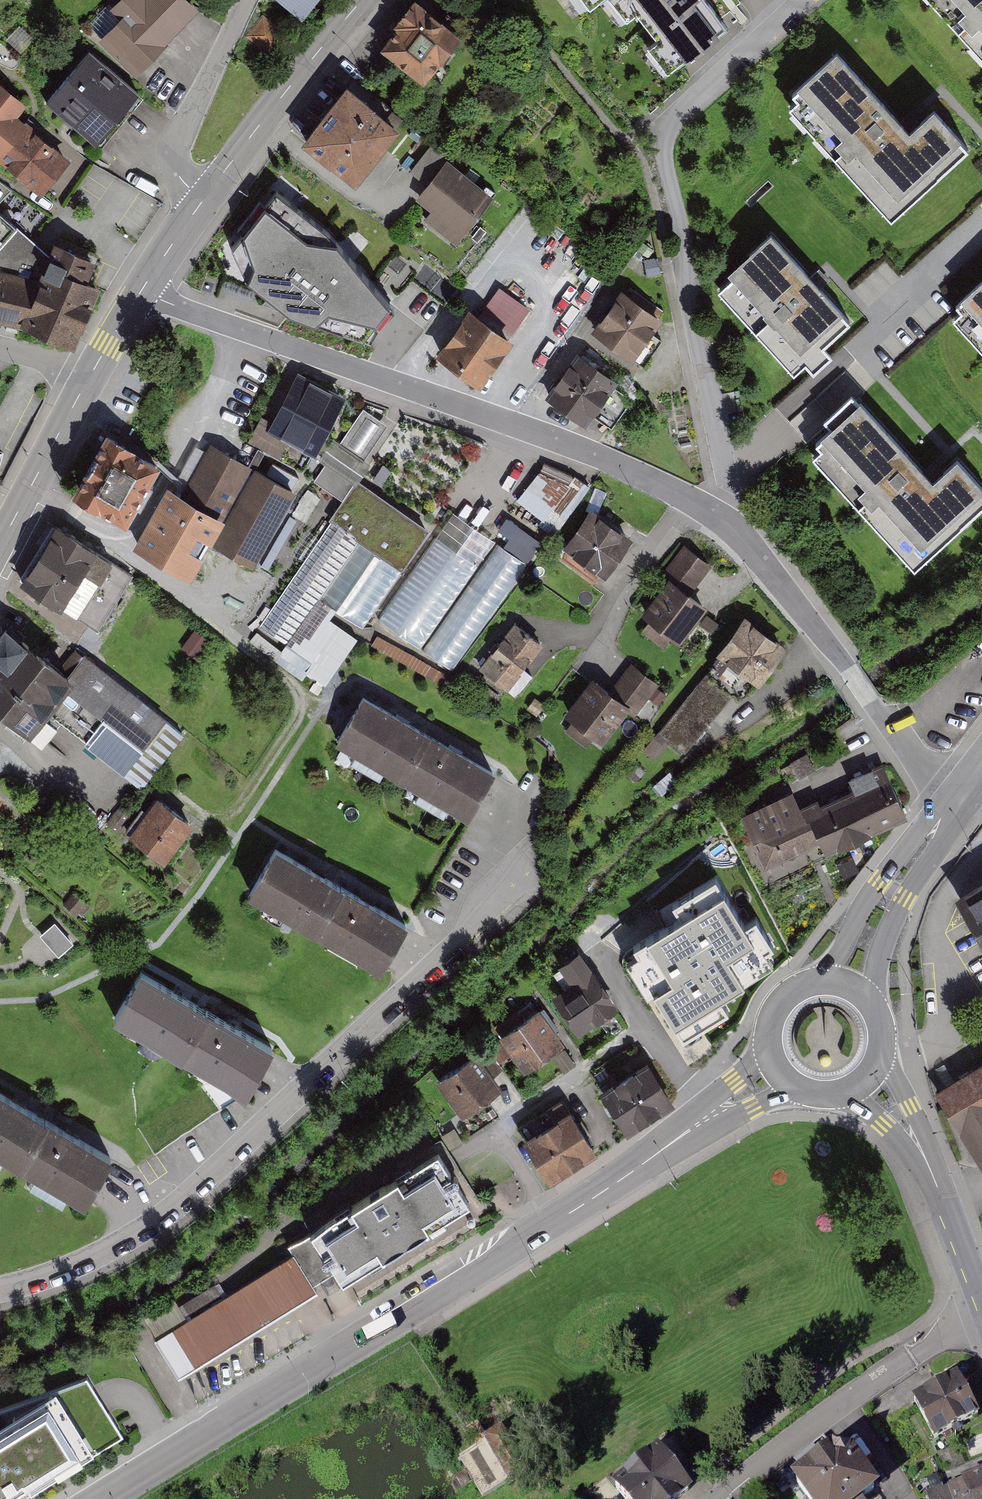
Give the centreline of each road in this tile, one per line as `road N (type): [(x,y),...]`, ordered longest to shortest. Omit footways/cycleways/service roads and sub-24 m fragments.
road 1 (secondary): [(101,1498),(555,1223),(705,1119)]
road 2 (residential): [(534,876),(173,1209),(104,1255),(0,1291)]
road 3 (residential): [(718,516),(599,456),(142,289)]
road 4 (residential): [(803,0),(680,112),(664,147),(724,471)]
road 5 (residential): [(962,791),(919,762),(718,516)]
road 6 (residential): [(981,1311),(713,1498)]
road 7 (residential): [(912,294),(724,471)]
road 8 (secondary): [(204,199),(363,0)]
road 9 (secondary): [(962,791),(879,882),(818,981)]
road 10 (secondary): [(878,1006),(875,982),(888,936),(962,791)]
road 11 (residential): [(246,0),(177,148),(182,180),(204,199)]
road 12 (secondary): [(0,545),(89,378)]
road 13 (tertiary): [(946,1206),(924,1133),(889,1060)]
road 14 (tertiary): [(844,1103),(884,1124),(946,1206)]

